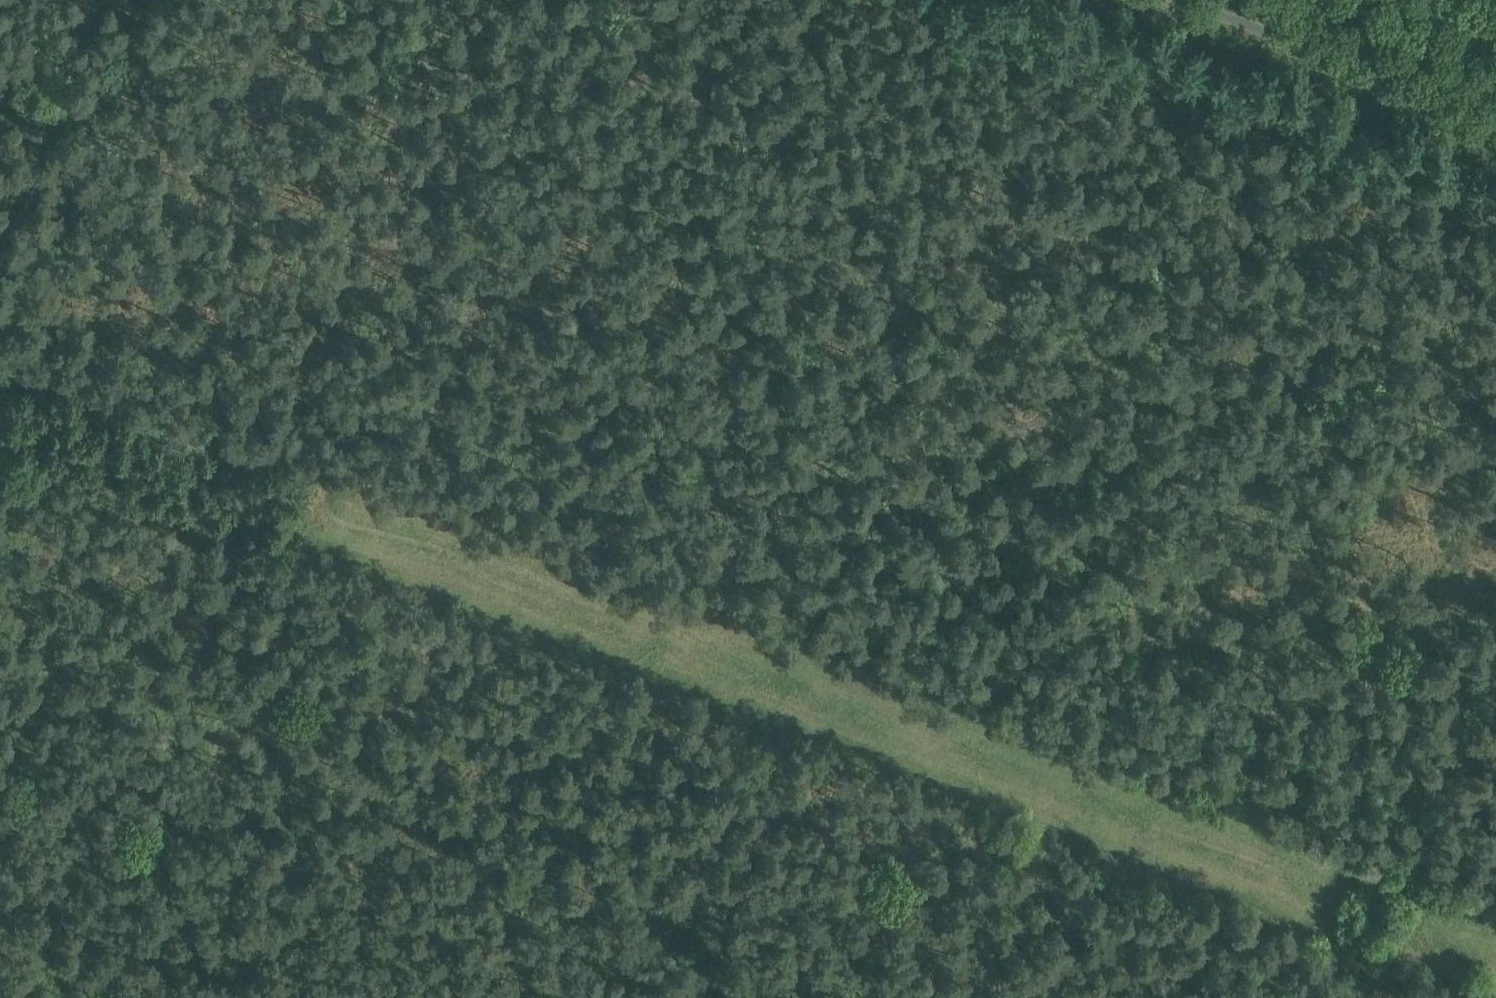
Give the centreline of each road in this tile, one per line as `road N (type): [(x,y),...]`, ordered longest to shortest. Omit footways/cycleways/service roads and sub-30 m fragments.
road 1 (track): [(1495,98),(1234,0)]
road 2 (track): [(0,905),(134,997)]

